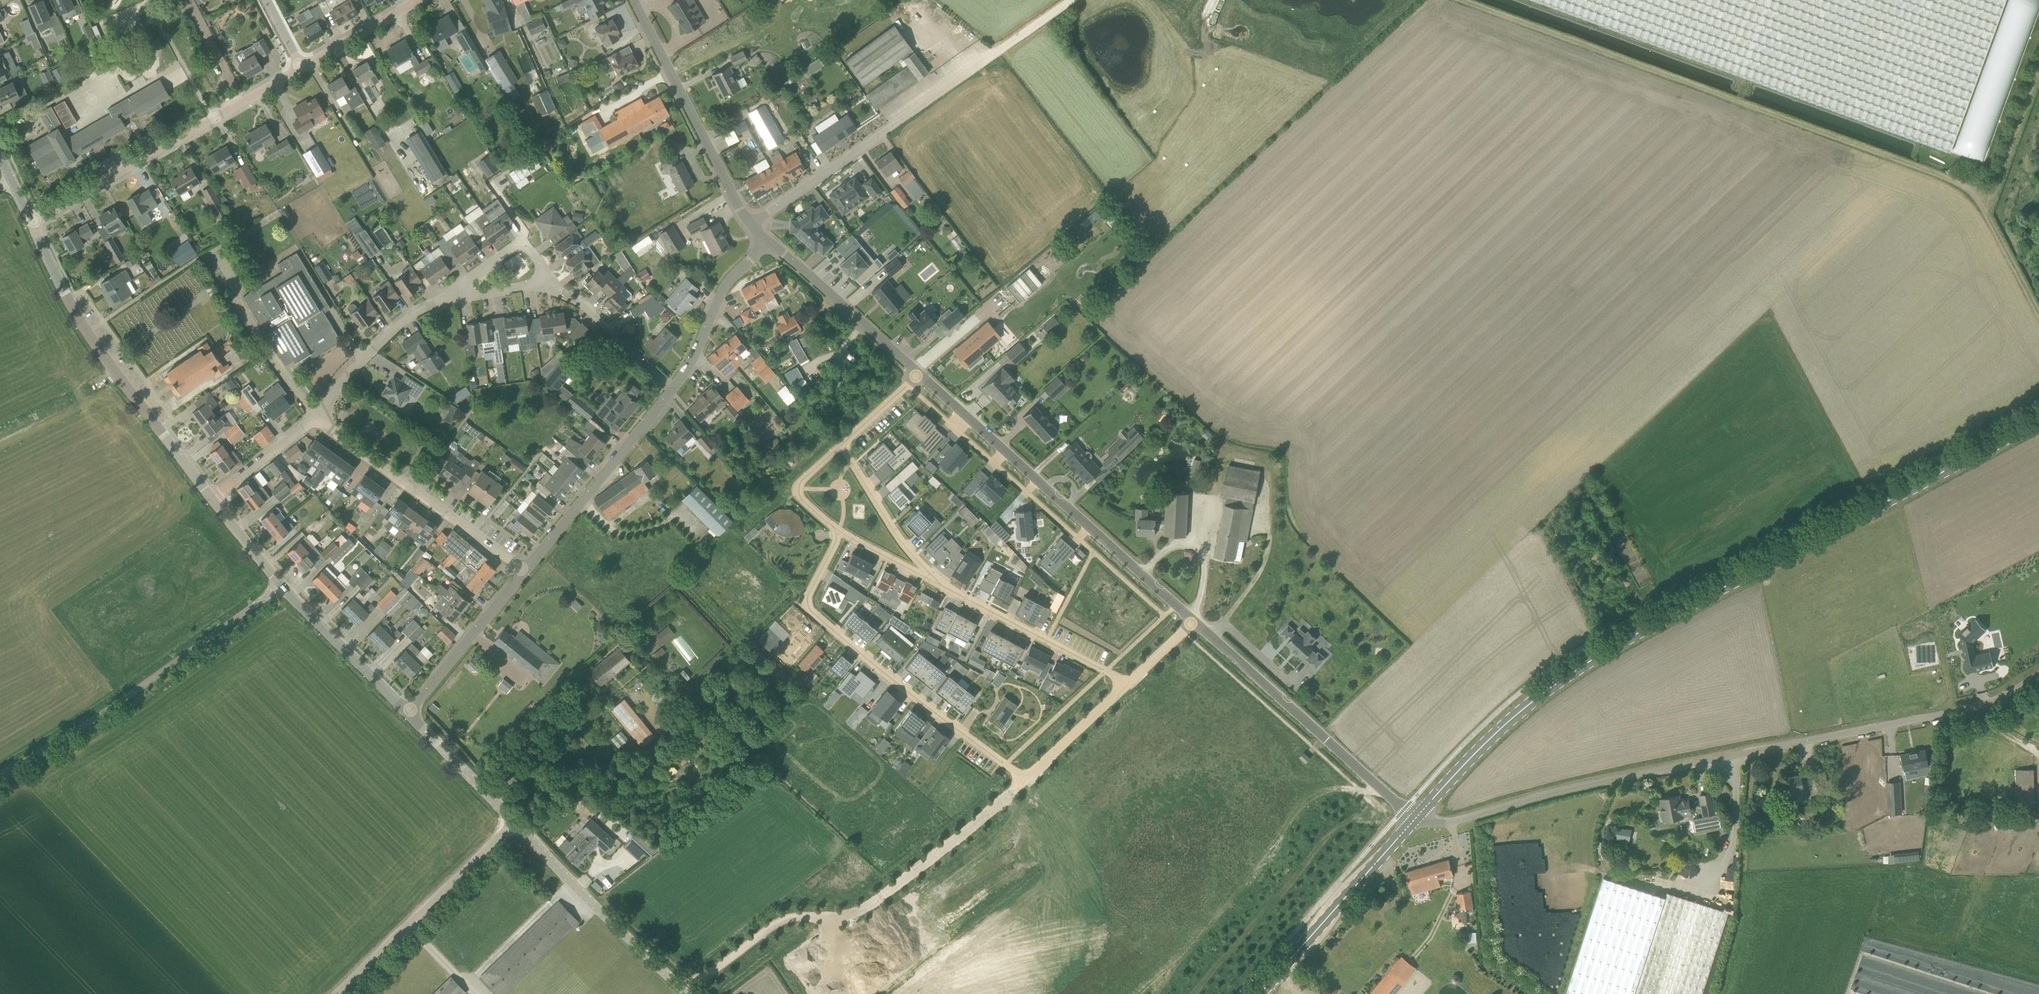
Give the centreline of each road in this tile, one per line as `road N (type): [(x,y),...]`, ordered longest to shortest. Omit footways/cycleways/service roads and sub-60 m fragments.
road 1 (secondary): [(1415,819),(1503,727),(1604,653),(2038,422)]
road 2 (unclassified): [(1415,819),(1451,824),(1582,785),(1998,702),(2038,679)]
road 3 (track): [(1986,215),(1963,187),(1457,0)]
road 4 (unclassified): [(1191,620),(917,376)]
road 5 (residential): [(1023,780),(807,605),(840,534)]
road 6 (unclassified): [(0,776),(281,586)]
road 7 (tertiary): [(211,498),(88,330),(33,219)]
road 8 (residential): [(33,219),(300,65)]
road 9 (unclassified): [(751,224),(1000,50)]
road 10 (unclassified): [(1415,819),(1191,620)]
road 11 (residential): [(522,570),(314,416)]
road 12 (unclassified): [(751,224),(629,0)]
road 13 (unclassified): [(336,993),(513,824)]
road 14 (tertiary): [(688,993),(513,824)]
road 15 (unclassified): [(522,570),(672,391)]
road 16 (secondary): [(1260,993),(1415,819)]
road 17 (residential): [(1127,684),(934,584)]
road 18 (unclassified): [(917,376),(767,246)]
road 19 (unclassified): [(408,713),(522,570)]
road 20 (residential): [(314,416),(393,330),(449,298)]
road 21 (tertiary): [(408,713),(281,586)]
road 22 (unclassified): [(672,391),(730,280),(767,246)]
road 23 (residential): [(845,444),(934,584)]
road 24 (track): [(2038,70),(1986,215)]
road 25 (tertiary): [(513,824),(408,713)]
road 26 (residential): [(449,298),(516,242),(527,242),(551,288)]
road 27 (residential): [(1127,684),(1023,780)]
road 28 (residential): [(300,65),(416,0)]
road 29 (residential): [(211,498),(314,416)]
road 30 (residential): [(672,391),(579,301)]
road 31 (residential): [(840,534),(798,489),(845,444)]

